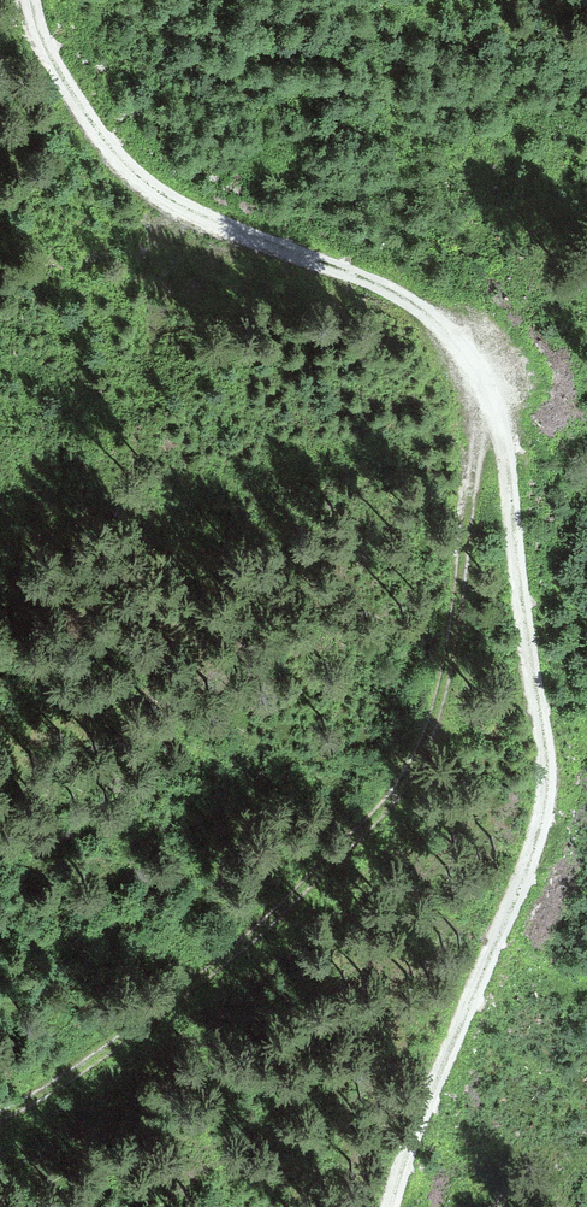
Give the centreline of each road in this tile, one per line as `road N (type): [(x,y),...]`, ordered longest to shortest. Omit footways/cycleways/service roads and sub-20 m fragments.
road 1 (track): [(388,1206),(425,1100),(541,834),(554,779),(532,672),(512,473),(477,348),(439,313),(368,274),(192,210),(118,160),(60,81),(25,0)]
road 2 (track): [(492,400),(472,464),(449,676),(414,771),(276,916),(90,1064),(0,1120)]

